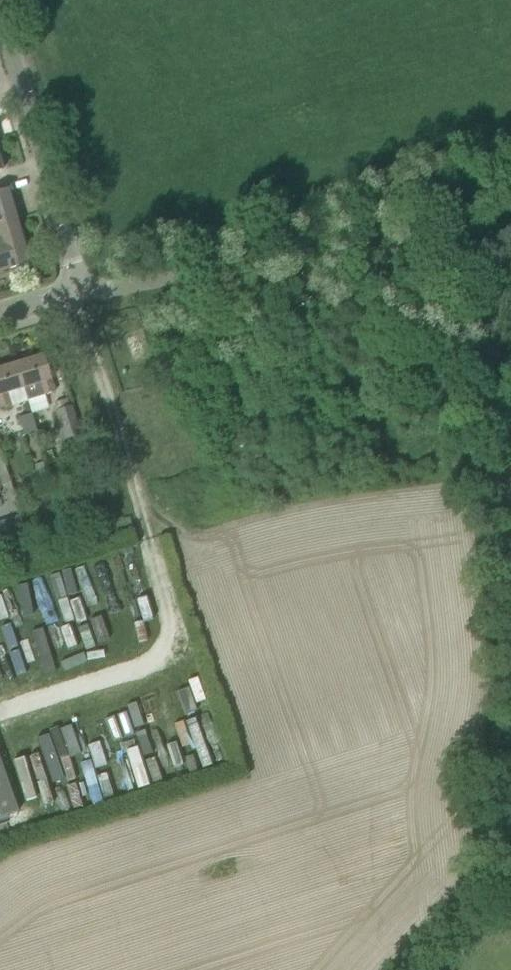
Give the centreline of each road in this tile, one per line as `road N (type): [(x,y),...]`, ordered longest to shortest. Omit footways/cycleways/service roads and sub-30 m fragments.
road 1 (unclassified): [(510,361),(288,261),(221,248),(76,289)]
road 2 (unclassified): [(76,289),(0,18)]

